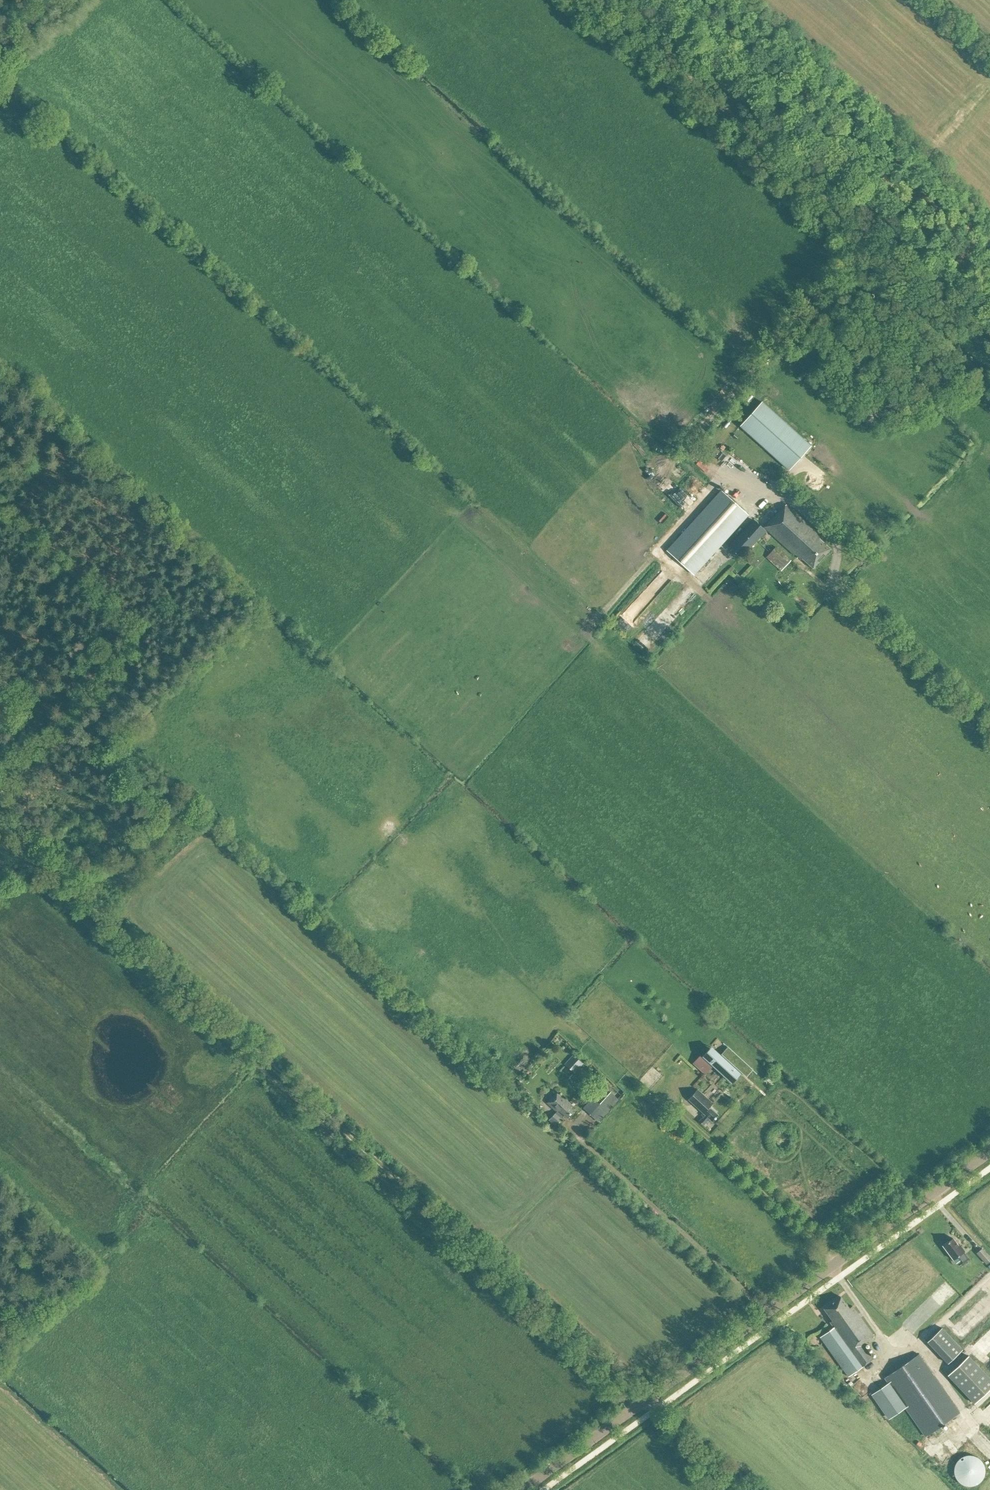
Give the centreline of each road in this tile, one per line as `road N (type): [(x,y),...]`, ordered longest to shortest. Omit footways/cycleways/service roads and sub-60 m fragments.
road 1 (track): [(0,820),(646,1400)]
road 2 (tertiary): [(646,1400),(989,1151)]
road 3 (tertiary): [(521,1489),(646,1400)]
road 4 (unclassified): [(748,1489),(646,1400)]

